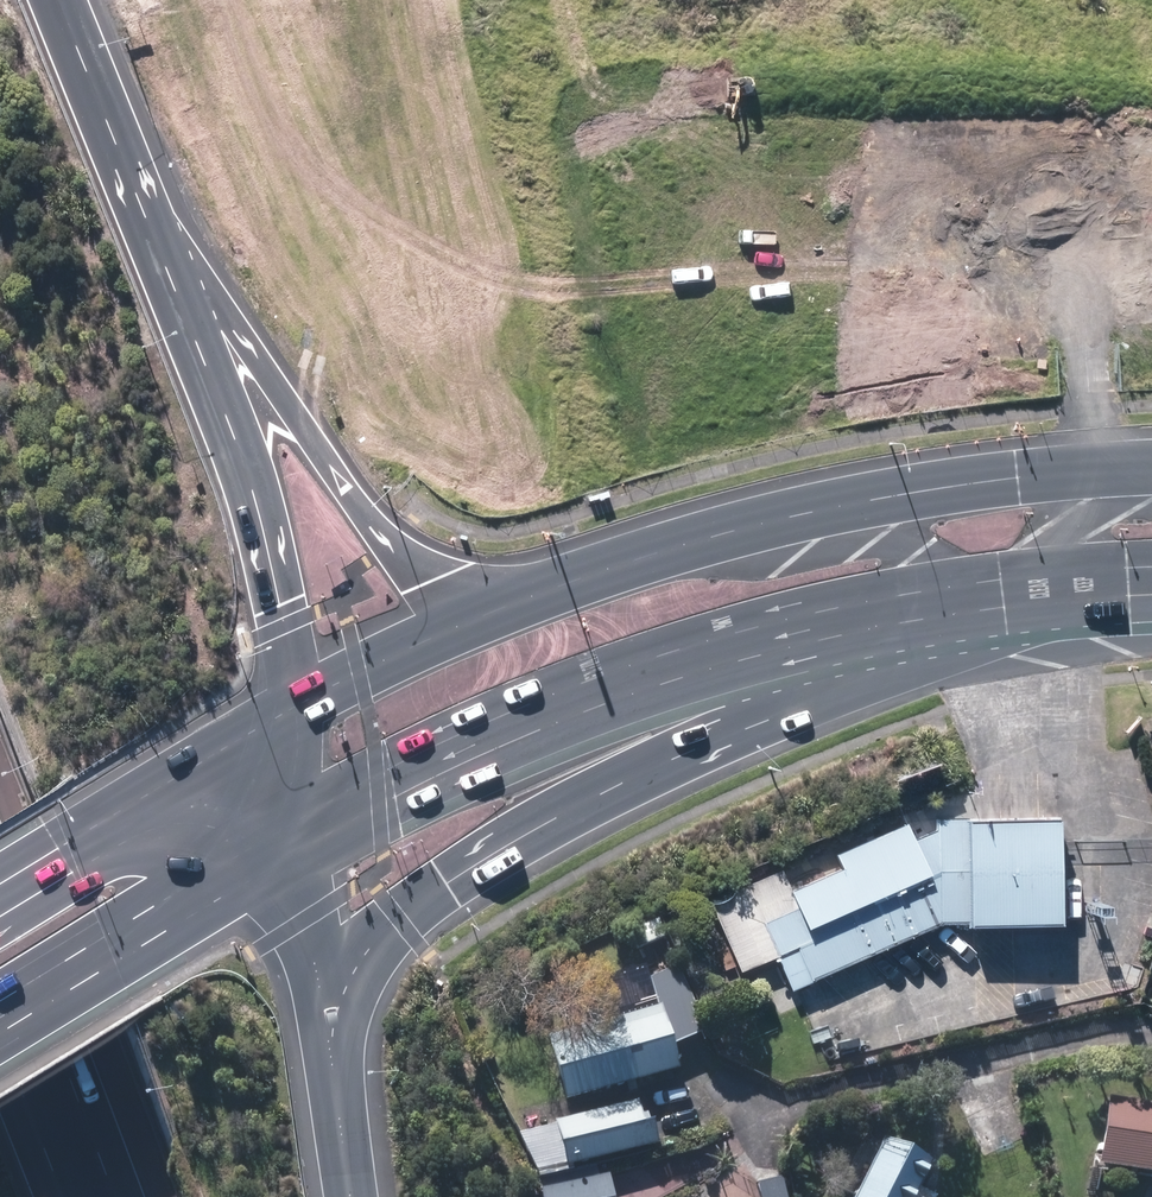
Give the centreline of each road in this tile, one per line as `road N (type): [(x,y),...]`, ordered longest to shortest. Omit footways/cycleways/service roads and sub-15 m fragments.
road 1 (secondary): [(512,604),(824,500),(1016,474),(1151,466)]
road 2 (motorway): [(759,651),(710,720),(637,780),(446,886),(401,921),(365,954),(329,1019)]
road 3 (secondary): [(759,651),(494,741),(294,849)]
road 4 (motorway): [(178,287),(401,554),(440,579),(512,604)]
road 5 (motorway): [(178,287),(232,440),(276,606),(286,720)]
road 6 (secondary): [(1151,604),(1009,610),(759,651)]
road 7 (secondary): [(294,849),(0,1024)]
road 8 (secondary): [(0,886),(286,720)]
road 9 (motorway): [(61,0),(178,287)]
road 10 (motorway): [(0,928),(76,1196)]
road 11 (secondary): [(286,720),(359,675),(512,604)]
road 12 (motorway): [(329,1019),(355,1196)]
road 13 (motorway): [(294,849),(329,1019)]
road 14 (motorway): [(0,1038),(64,1196)]
road 15 (motorway): [(286,720),(294,849)]

